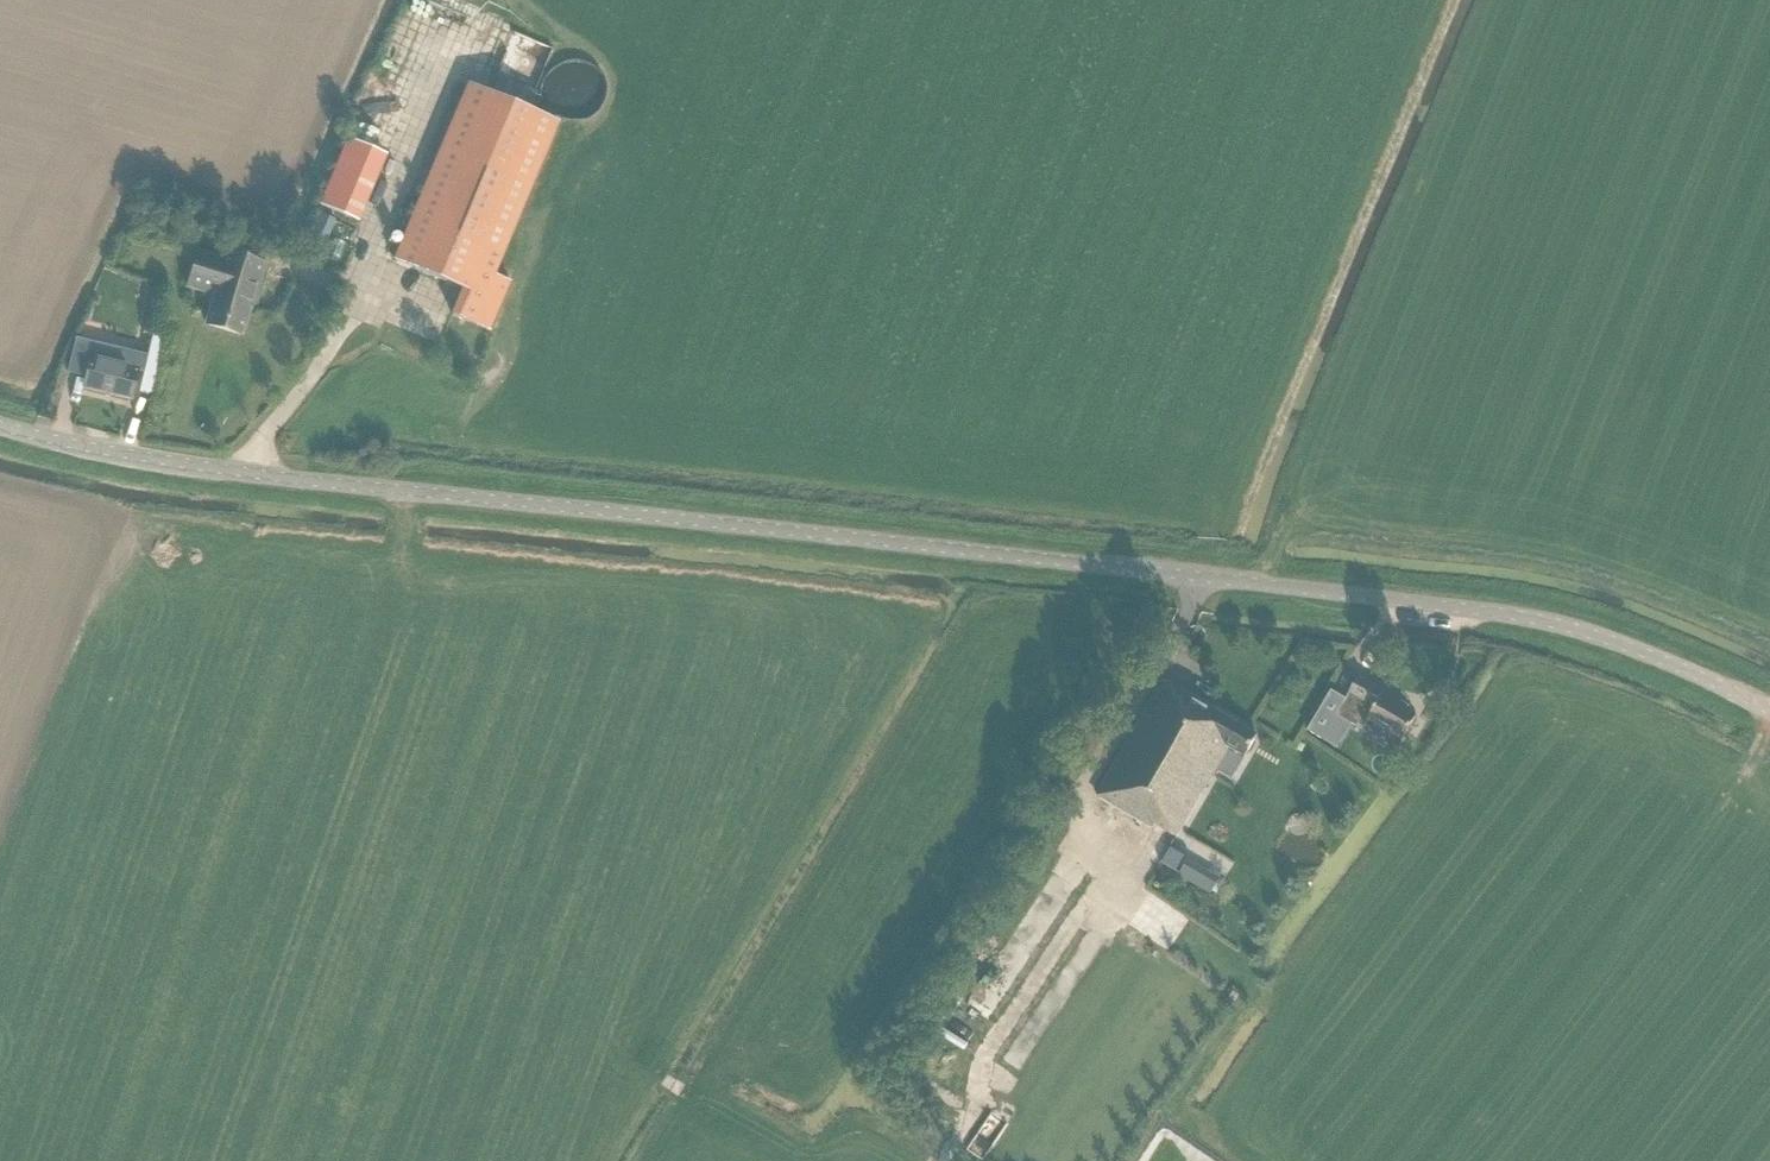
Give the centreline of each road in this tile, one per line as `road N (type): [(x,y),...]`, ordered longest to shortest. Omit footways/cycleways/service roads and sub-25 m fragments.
road 1 (tertiary): [(1769,719),(1680,670),(1554,626),(435,507),(178,474),(0,430)]

